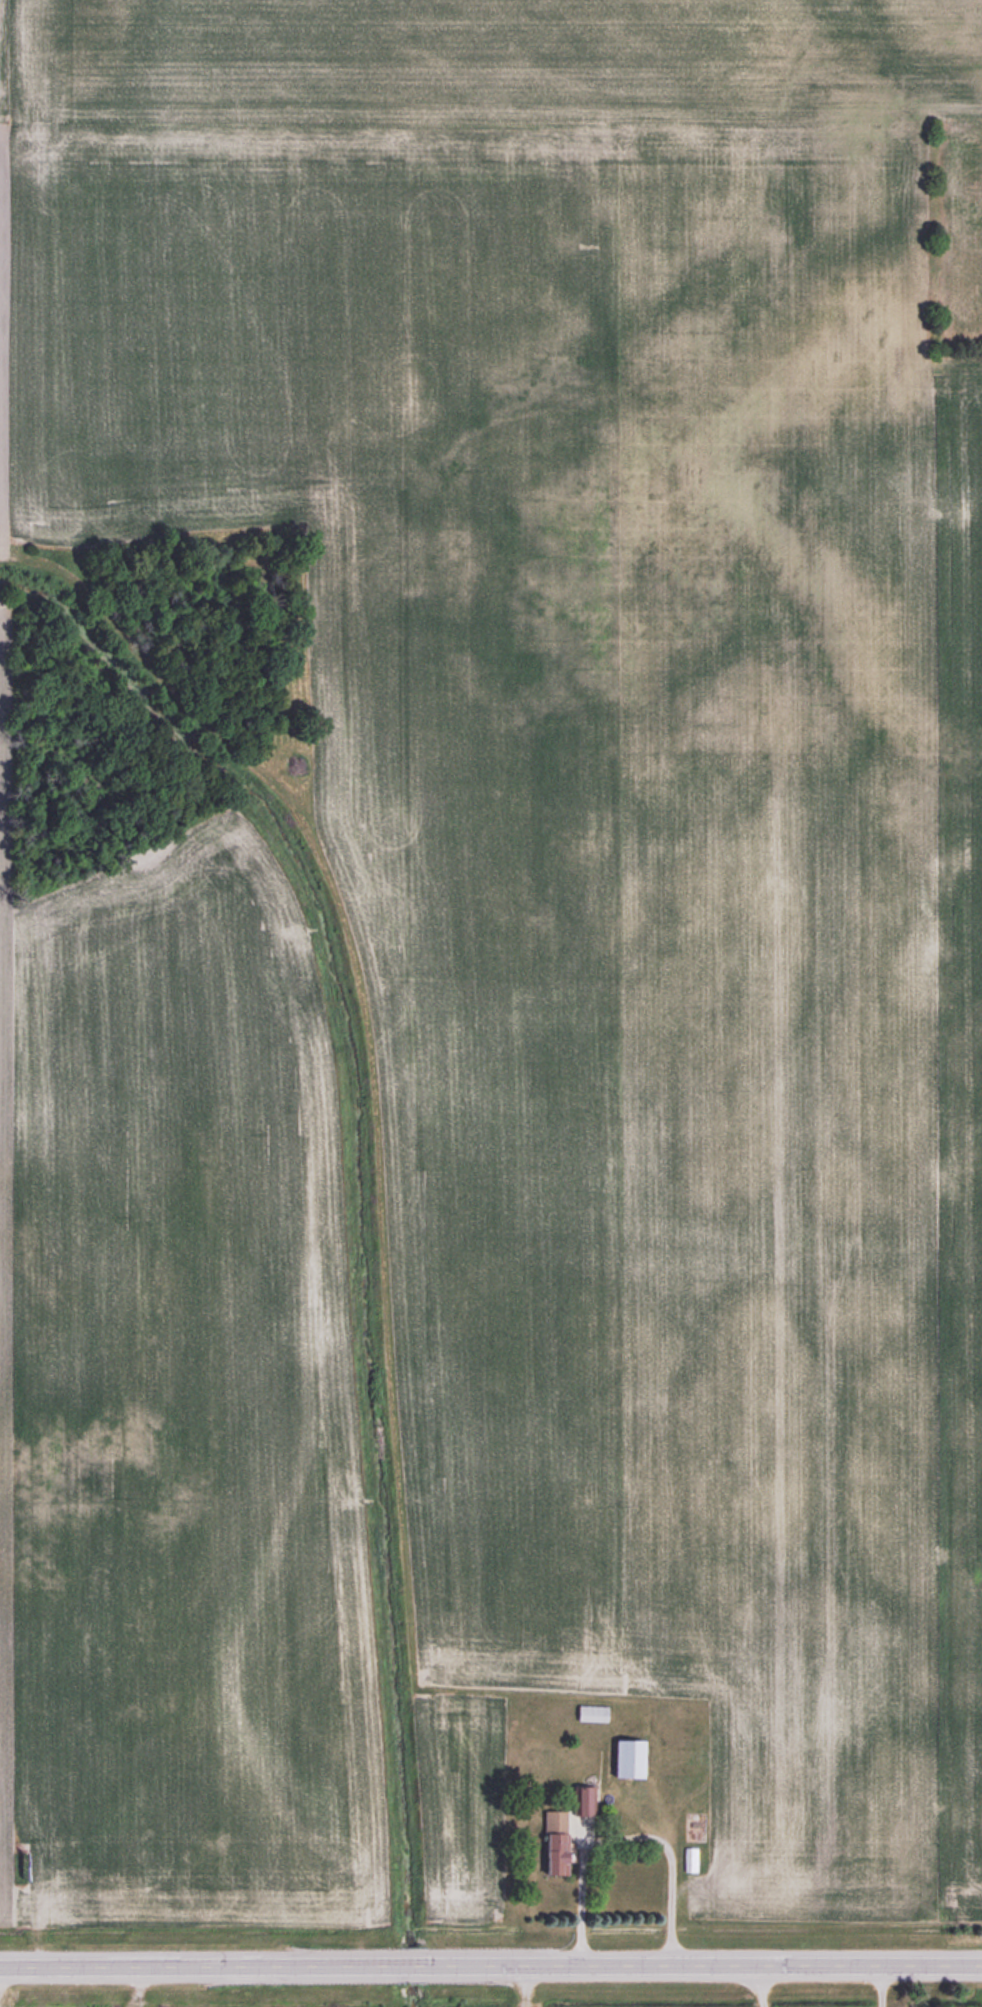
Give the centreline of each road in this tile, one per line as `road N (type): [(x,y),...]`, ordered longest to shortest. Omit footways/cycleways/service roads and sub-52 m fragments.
road 1 (primary): [(0,1968),(981,1966)]

